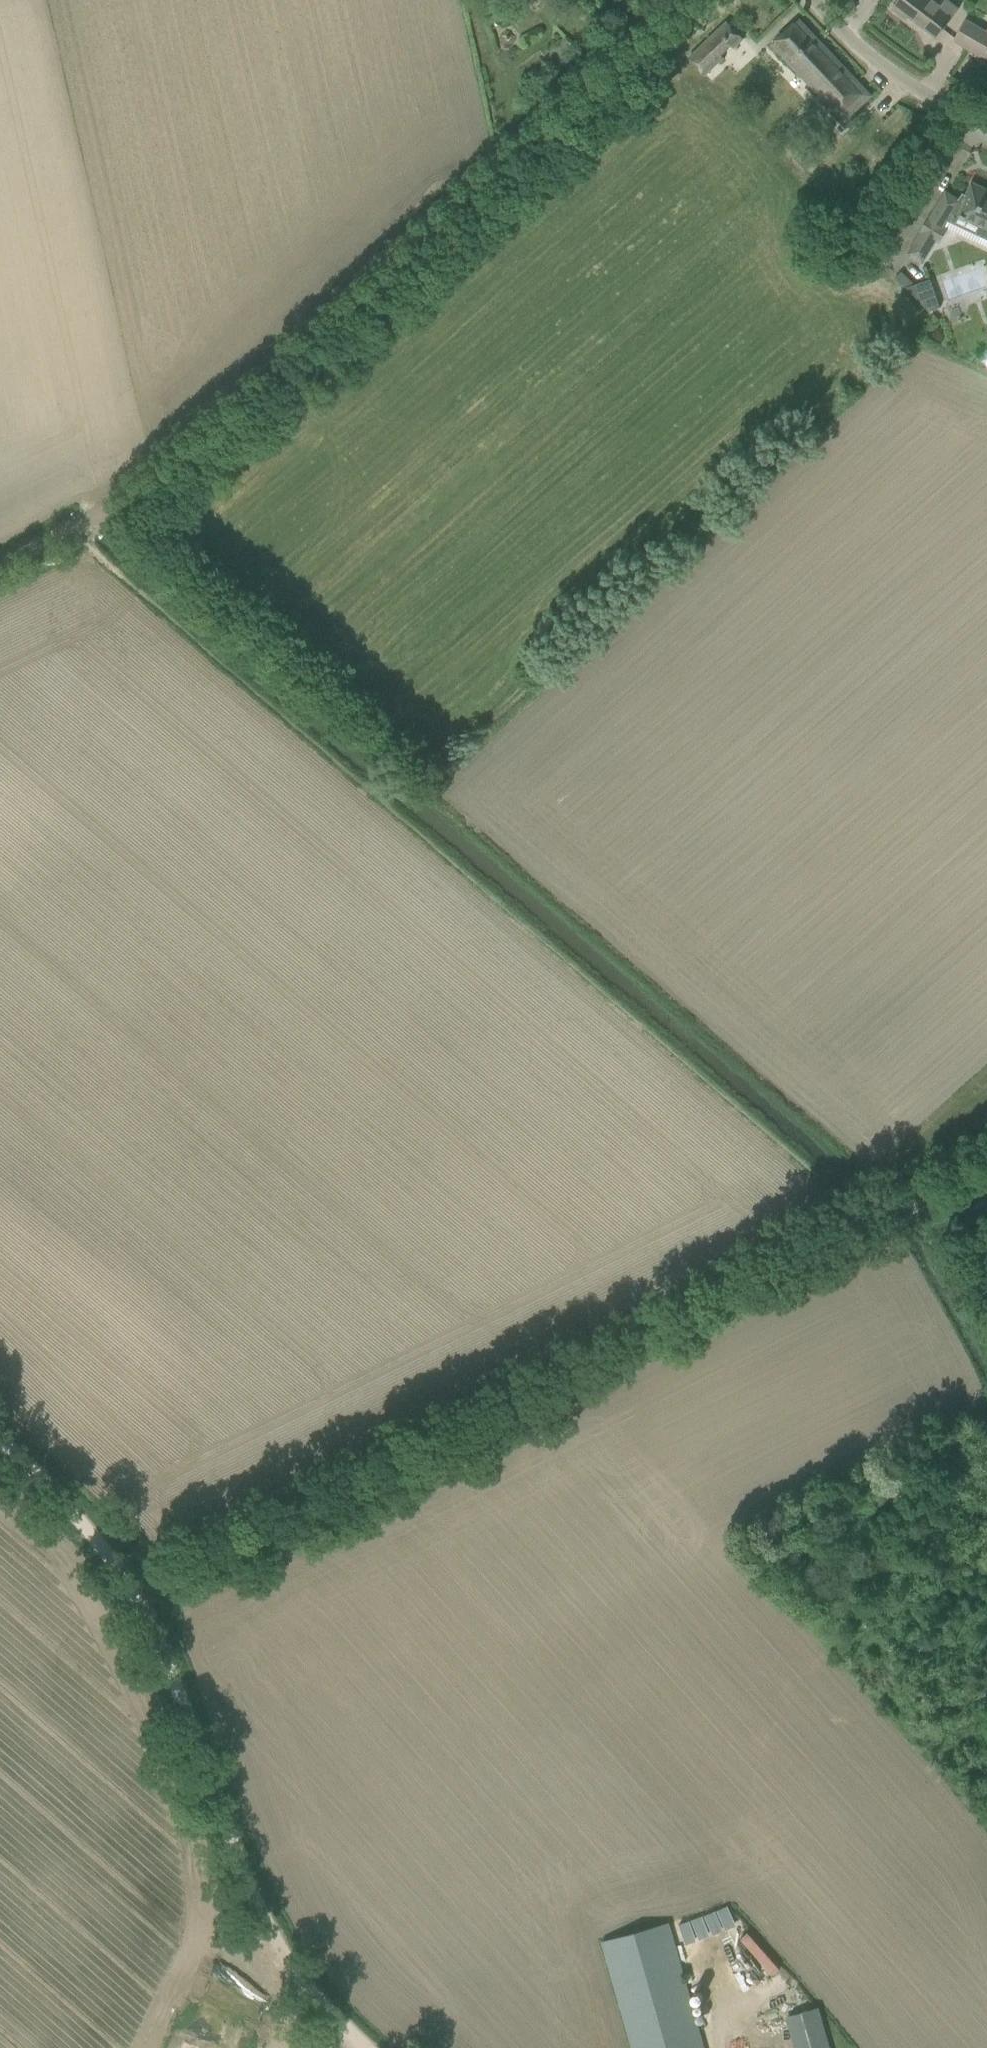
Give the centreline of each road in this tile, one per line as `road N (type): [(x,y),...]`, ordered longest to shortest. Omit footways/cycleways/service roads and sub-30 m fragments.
road 1 (track): [(0,569),(98,510),(679,0)]
road 2 (track): [(0,1460),(134,1591),(221,1860),(262,1936),(359,2047)]
road 3 (unclassified): [(986,126),(882,71),(805,0)]
road 4 (track): [(134,1591),(281,1524)]

